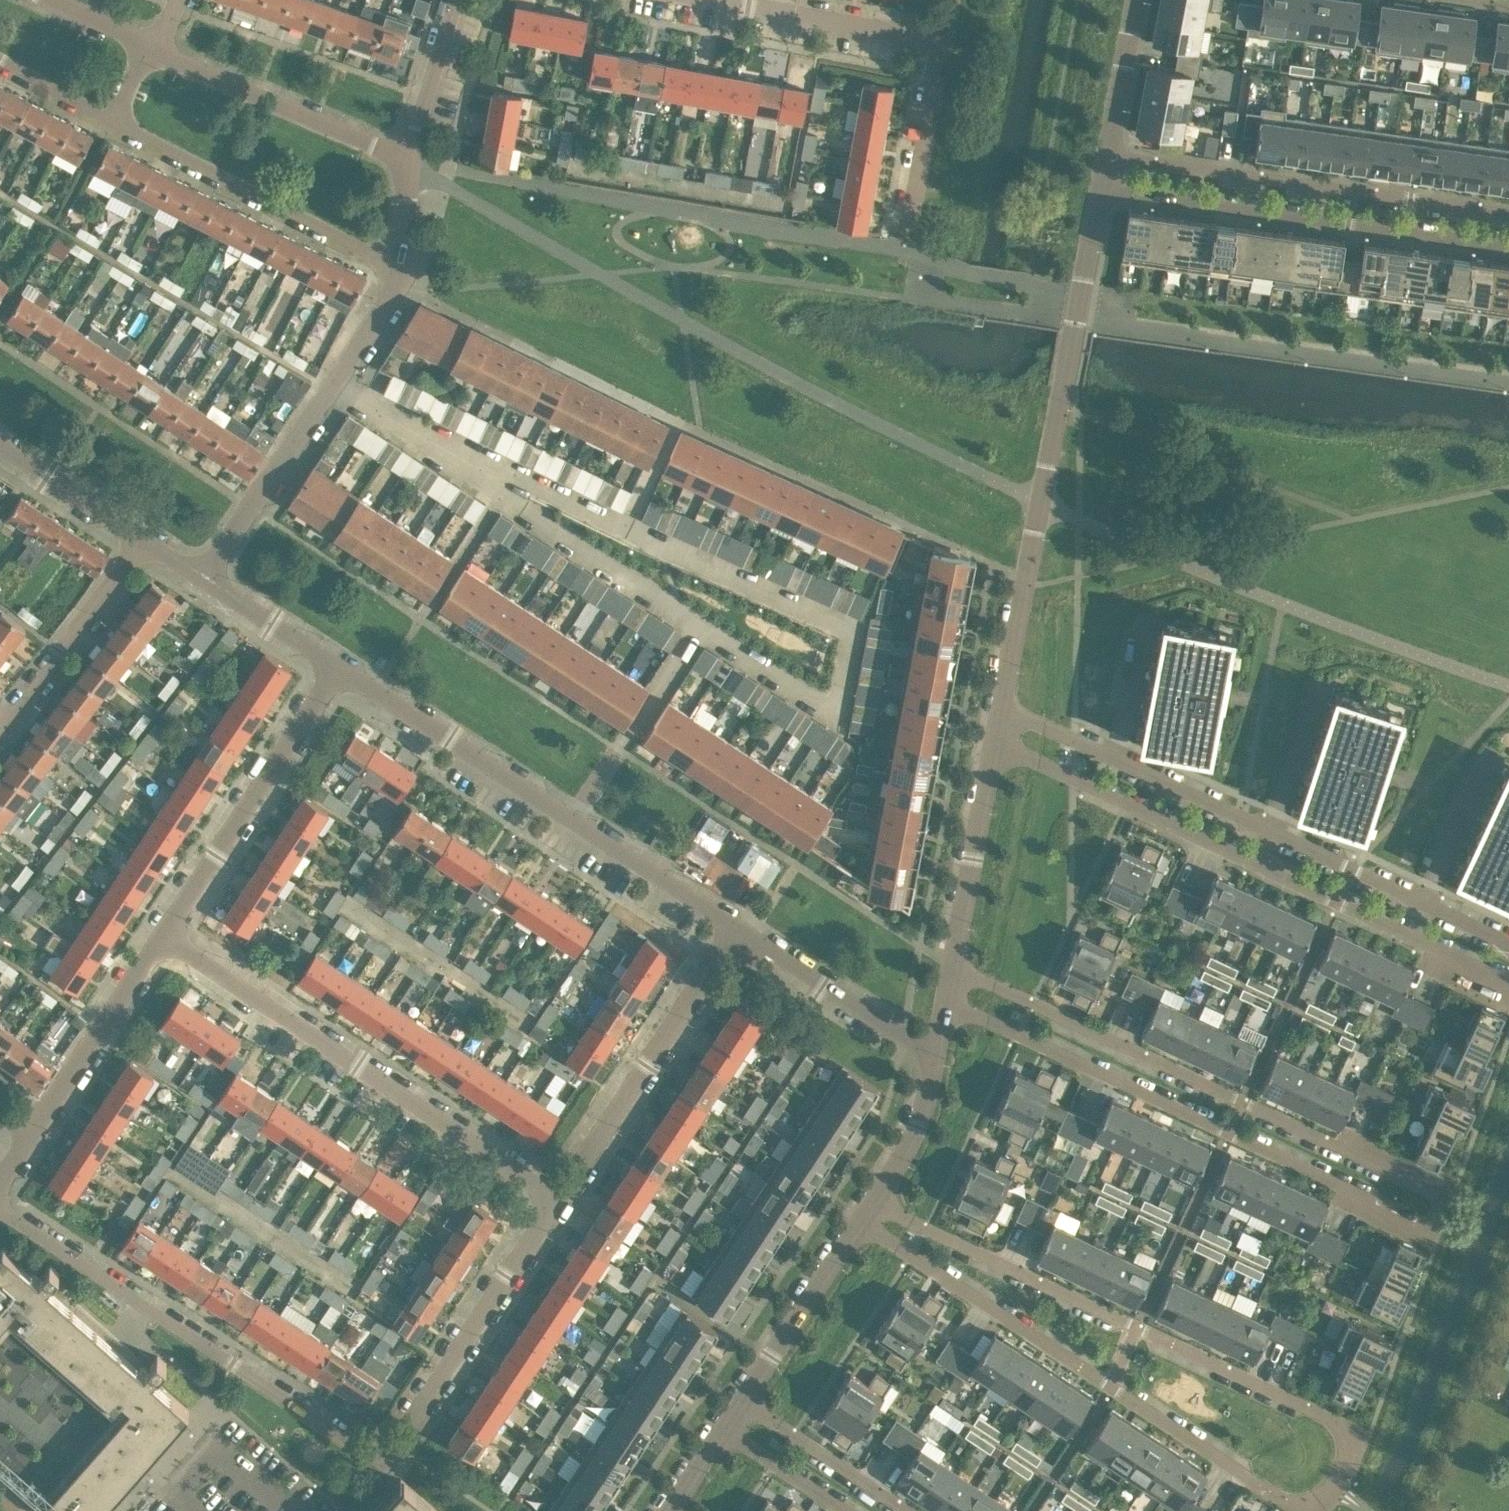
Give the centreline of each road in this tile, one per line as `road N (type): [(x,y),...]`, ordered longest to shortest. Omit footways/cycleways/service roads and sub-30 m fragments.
road 1 (residential): [(951,1008),(1432,1232),(1445,1191),(955,967)]
road 2 (residential): [(1318,1510),(1362,1443),(877,1203)]
road 3 (residential): [(997,746),(1508,986)]
road 4 (residential): [(1508,952),(1001,705)]
road 5 (residential): [(860,1228),(1306,1510)]
road 6 (residential): [(1001,705),(1102,191)]
road 7 (residential): [(733,927),(339,665)]
road 8 (residential): [(559,1191),(162,936)]
road 9 (residential): [(379,1454),(0,1207)]
road 10 (residential): [(1102,191),(1508,249)]
road 11 (residential): [(1508,215),(1108,156)]
road 12 (residential): [(207,577),(398,274)]
road 13 (residential): [(162,936),(339,665)]
road 14 (residential): [(379,1454),(394,1445),(559,1191)]
road 15 (residential): [(119,120),(398,274)]
road 16 (residential): [(559,1191),(733,927)]
road 17 (residential): [(406,162),(153,49)]
road 18 (residential): [(28,1135),(162,936)]
road 19 (residential): [(933,1055),(733,927)]
road 20 (residential): [(0,724),(144,536)]
road 21 (residential): [(940,46),(718,0)]
road 22 (residential): [(955,967),(997,746)]
road 23 (residential): [(746,1402),(860,1228)]
road 24 (residential): [(910,1510),(746,1402)]
road 25 (residential): [(905,227),(940,46)]
road 26 (residential): [(144,536),(0,445)]
road 27 (residential): [(406,162),(456,0)]
road 28 (residential): [(877,1203),(911,1141),(933,1055)]
road 29 (residential): [(1108,156),(1138,0)]
road 30 (residential): [(339,665),(207,577)]
road 31 (residential): [(725,1432),(846,1510)]
road 32 (residential): [(0,58),(119,120)]

